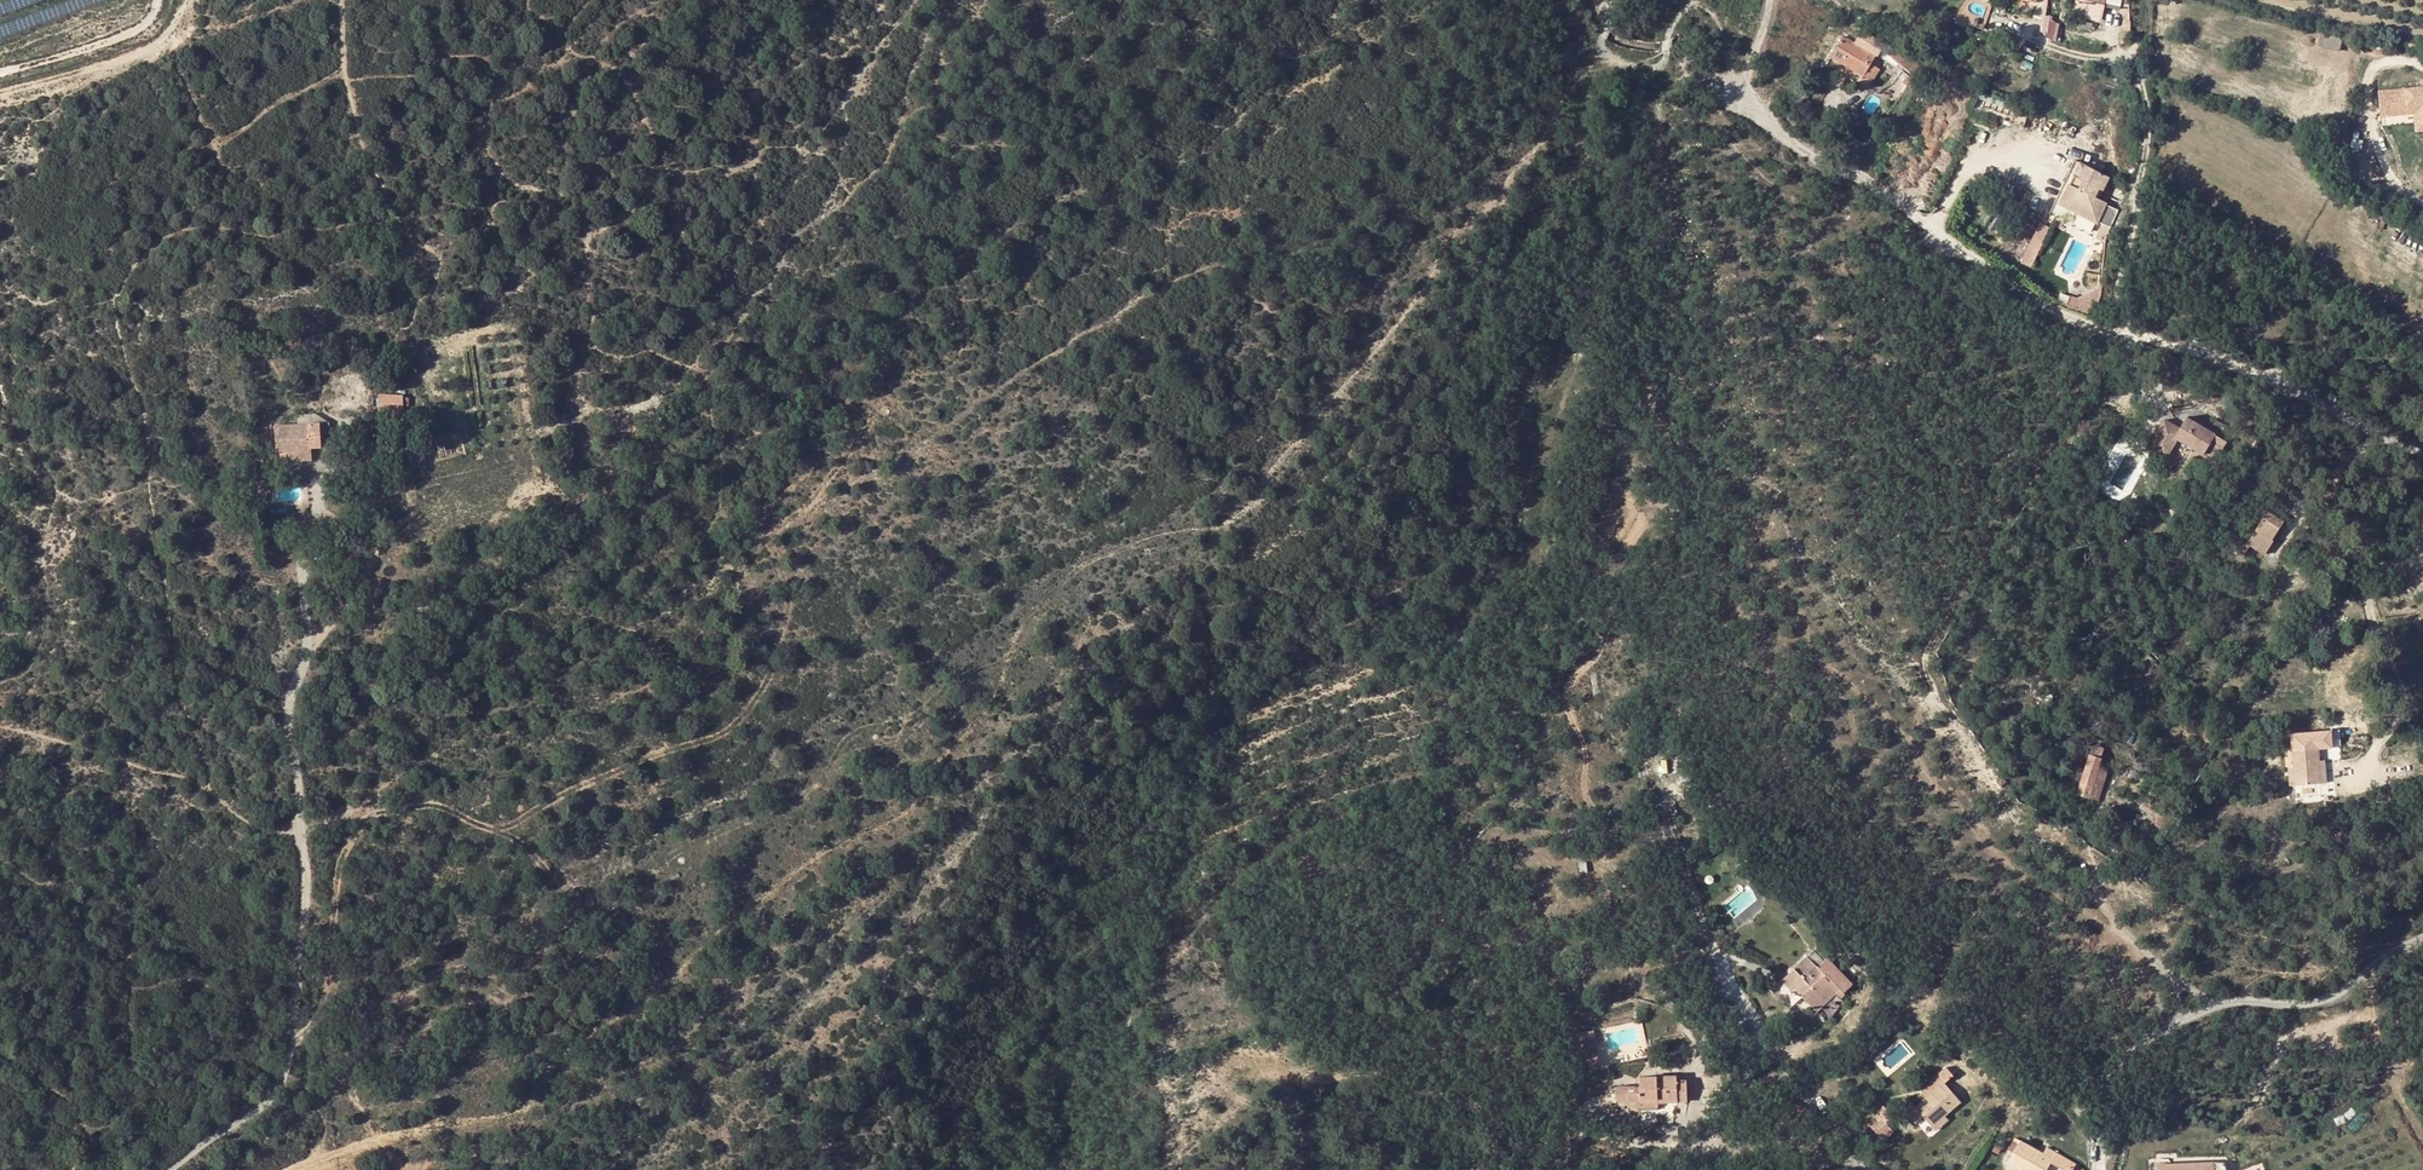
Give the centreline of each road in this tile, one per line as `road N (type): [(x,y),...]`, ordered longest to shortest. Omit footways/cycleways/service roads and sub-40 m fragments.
road 1 (track): [(288,1169),(504,1107),(787,875),(902,805),(964,722),(996,706),(1011,624),(1094,555),(1191,523),(1225,524),(1265,485),(1275,453),(1425,284),(1445,232),(1485,205),(1565,92),(1605,58)]
road 2 (track): [(296,1036),(323,998),(336,872),(363,814),(422,805),(494,829),(511,827),(580,784),(719,737),(743,719),(789,616),(789,587),(772,540),(821,492),(881,408)]
road 3 (residential): [(1736,92),(1816,160),(1867,184),(2067,317),(2232,361),(2422,450)]
road 4 (residential): [(2422,936),(2338,995),(2295,1006),(2212,1007),(2129,1056),(2102,1086),(2094,1169)]
road 5 (track): [(171,1169),(271,1098),(288,1070),(296,1036),(301,829)]
road 6 (residential): [(1689,1148),(1758,1067),(1761,1039),(1686,851)]
road 7 (track): [(1605,0),(1610,18),(1598,51),(1614,69),(1665,66),(1664,45),(1681,14),(1695,6),(1720,27),(1736,92)]
road 8 (residential): [(1689,1148),(1589,1125),(1503,1146),(1475,1169)]
road 9 (track): [(190,0),(159,43),(0,91)]
road 10 (residential): [(1871,1169),(1800,1143),(1689,1148)]

